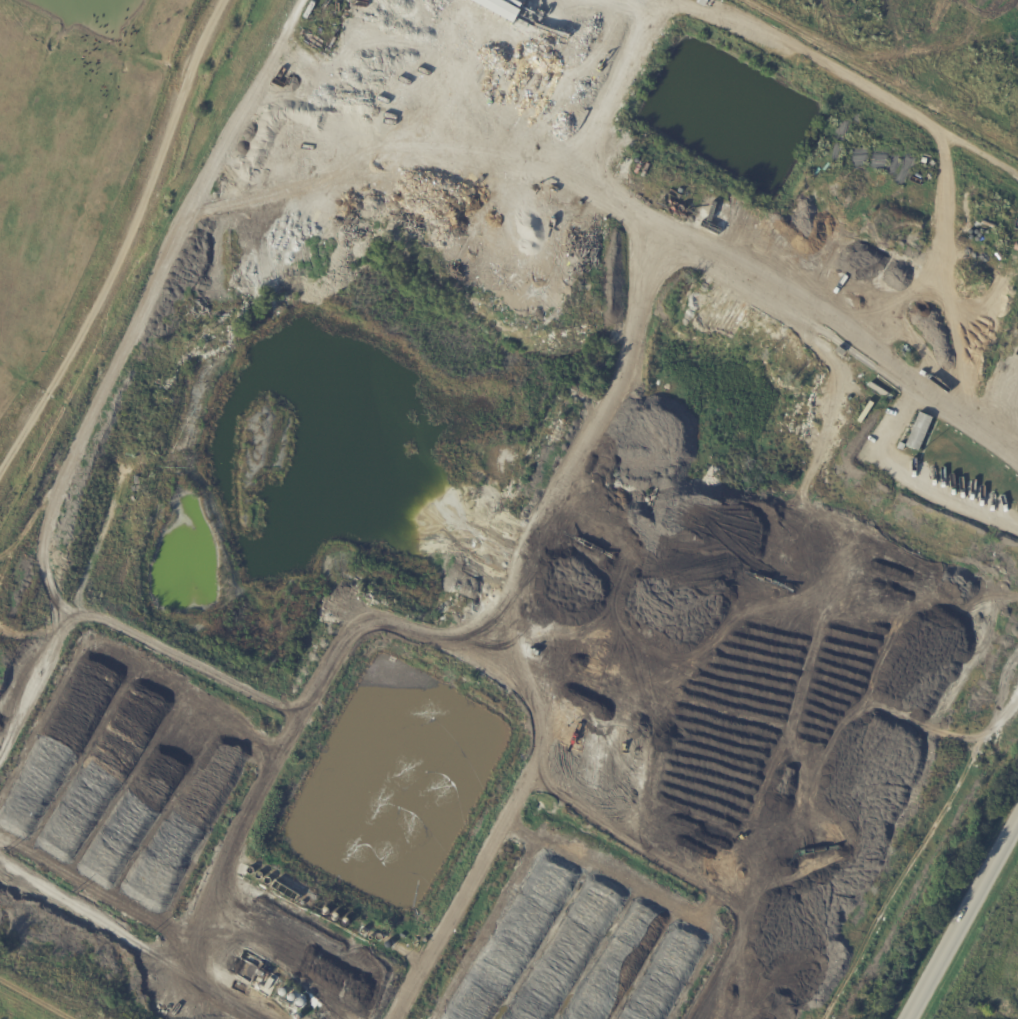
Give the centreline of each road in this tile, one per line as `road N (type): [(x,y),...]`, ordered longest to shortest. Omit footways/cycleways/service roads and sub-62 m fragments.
road 1 (secondary): [(913,1018),(1017,831)]

